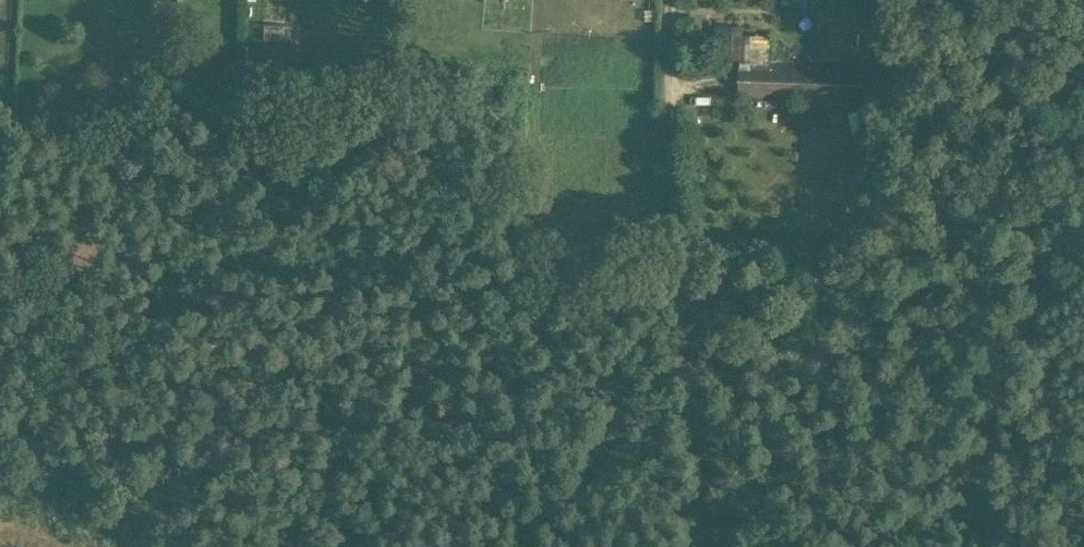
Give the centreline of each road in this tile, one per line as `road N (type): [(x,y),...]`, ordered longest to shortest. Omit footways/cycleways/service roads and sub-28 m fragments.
road 1 (track): [(699,546),(677,214),(686,0)]

